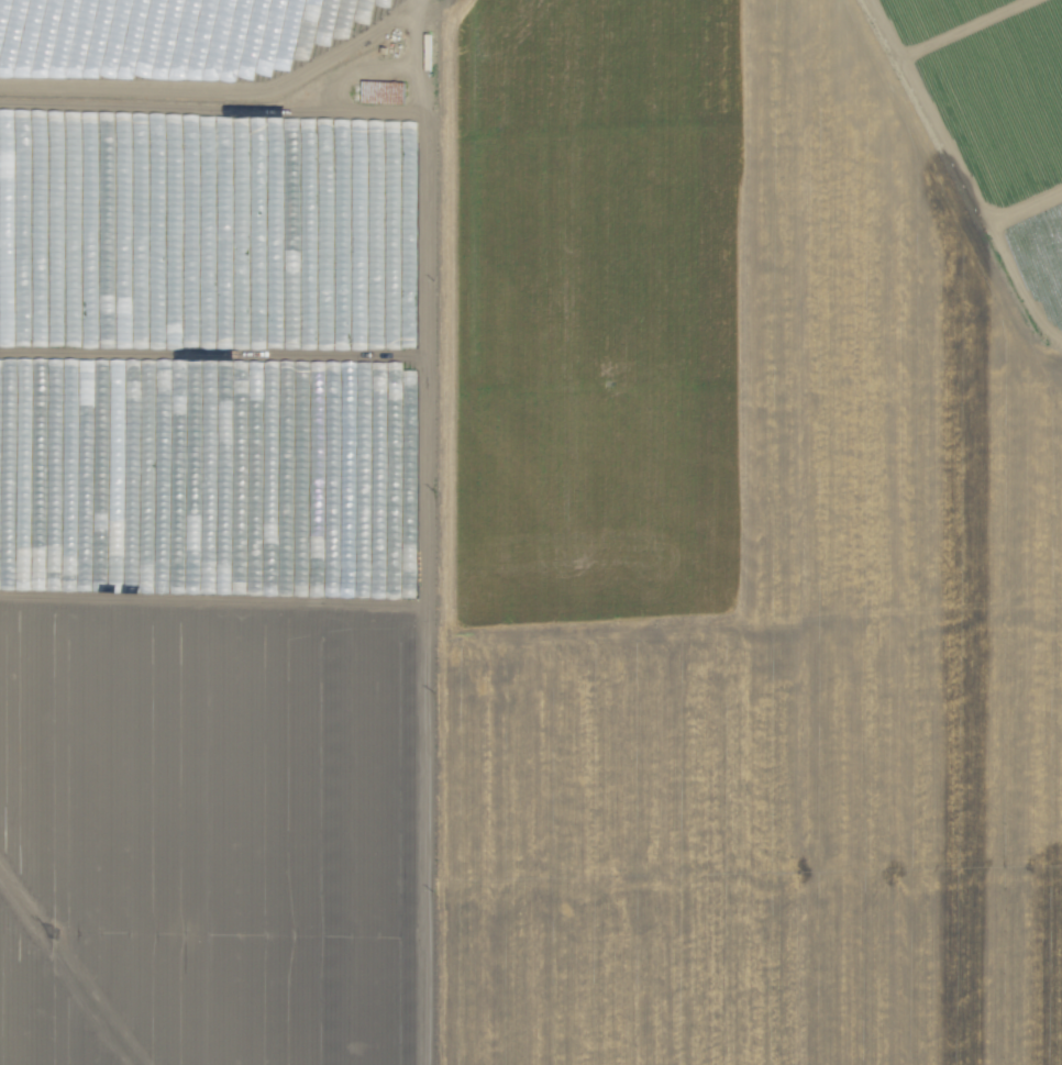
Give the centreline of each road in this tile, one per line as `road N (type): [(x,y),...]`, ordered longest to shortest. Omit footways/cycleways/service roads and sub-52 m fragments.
road 1 (residential): [(435,1064),(436,309),(411,225),(331,113)]

